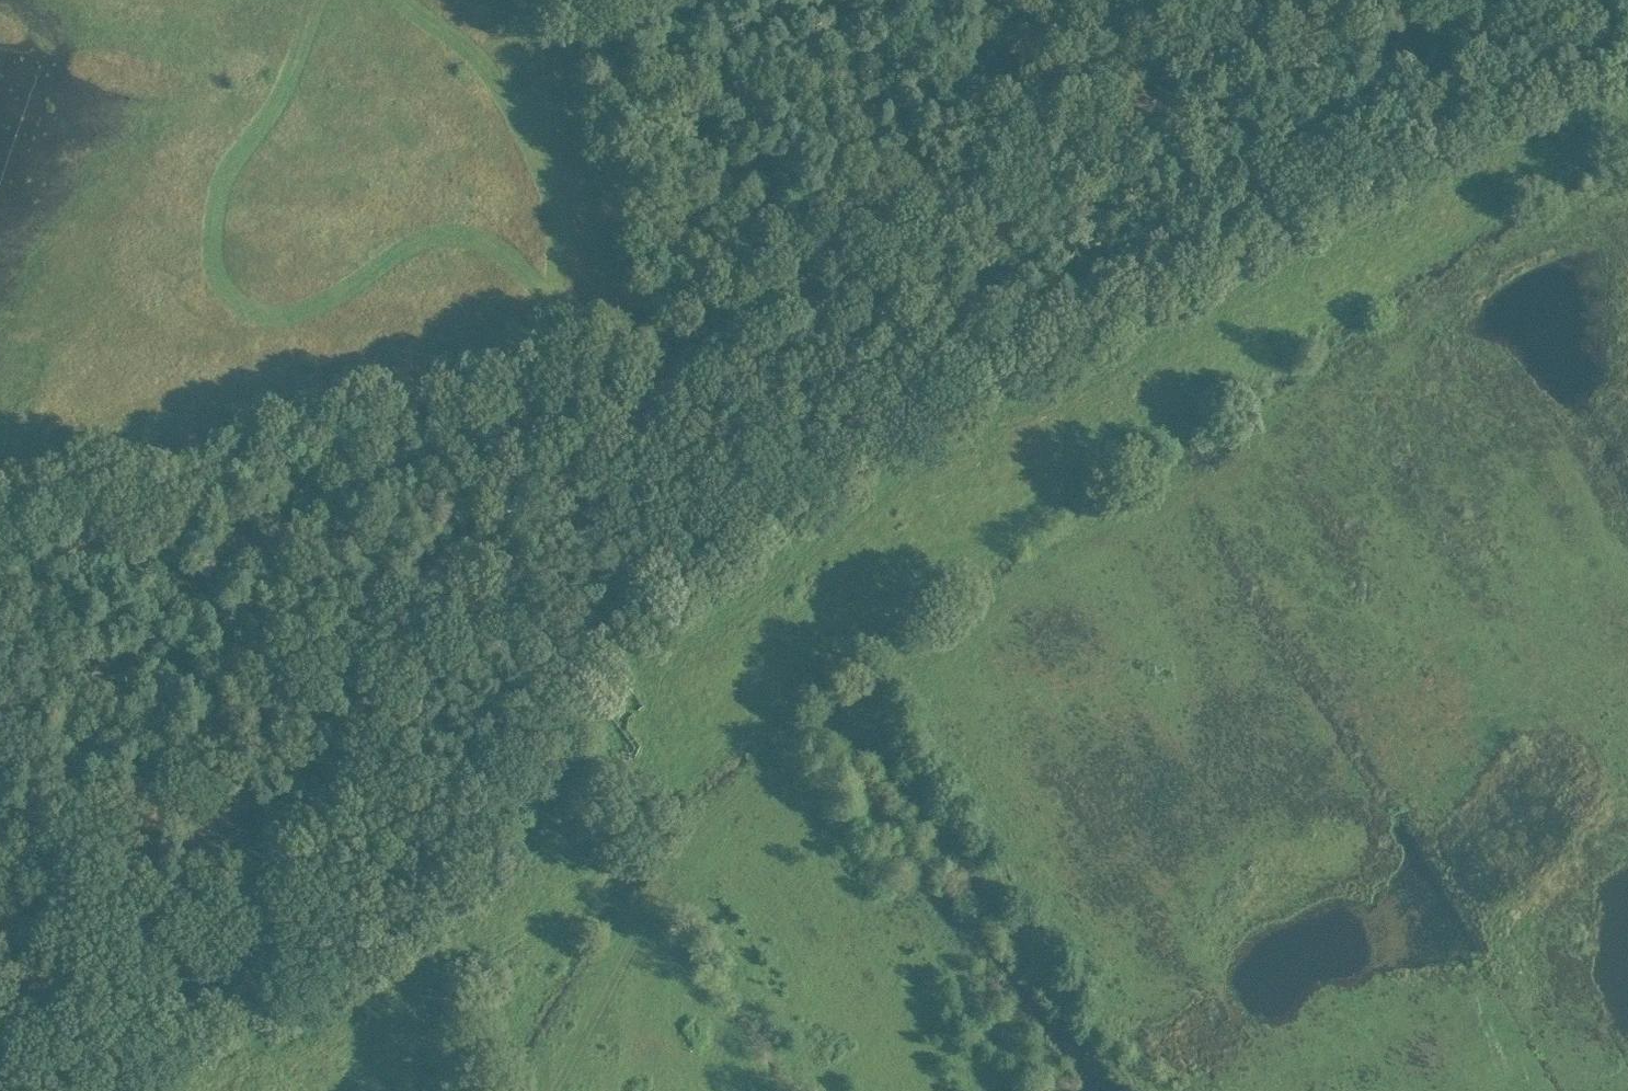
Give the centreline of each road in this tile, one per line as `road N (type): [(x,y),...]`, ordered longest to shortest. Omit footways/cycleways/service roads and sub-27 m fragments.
road 1 (track): [(0,883),(1083,48),(1115,0)]

